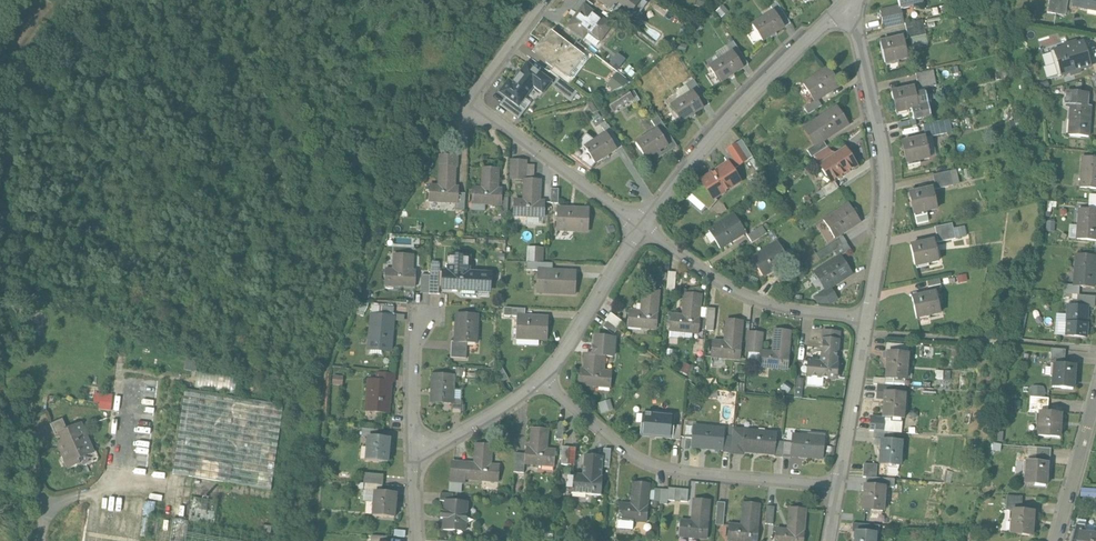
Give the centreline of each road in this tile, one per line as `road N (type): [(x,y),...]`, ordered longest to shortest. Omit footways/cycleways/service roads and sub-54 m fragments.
road 1 (residential): [(640,229),(468,105),(545,0)]
road 2 (residential): [(837,486),(671,471),(611,442),(538,380)]
road 3 (residential): [(867,321),(884,190),(848,0)]
road 4 (residential): [(848,0),(714,131),(640,229)]
road 5 (residential): [(867,321),(757,300),(640,229)]
road 6 (residential): [(640,229),(538,380)]
road 7 (residential): [(837,486),(867,321)]
road 8 (residential): [(1058,540),(1095,399)]
road 9 (unclassified): [(27,540),(14,434),(0,399)]
road 10 (residential): [(538,380),(458,433),(413,447)]
road 11 (residential): [(420,312),(413,447)]

